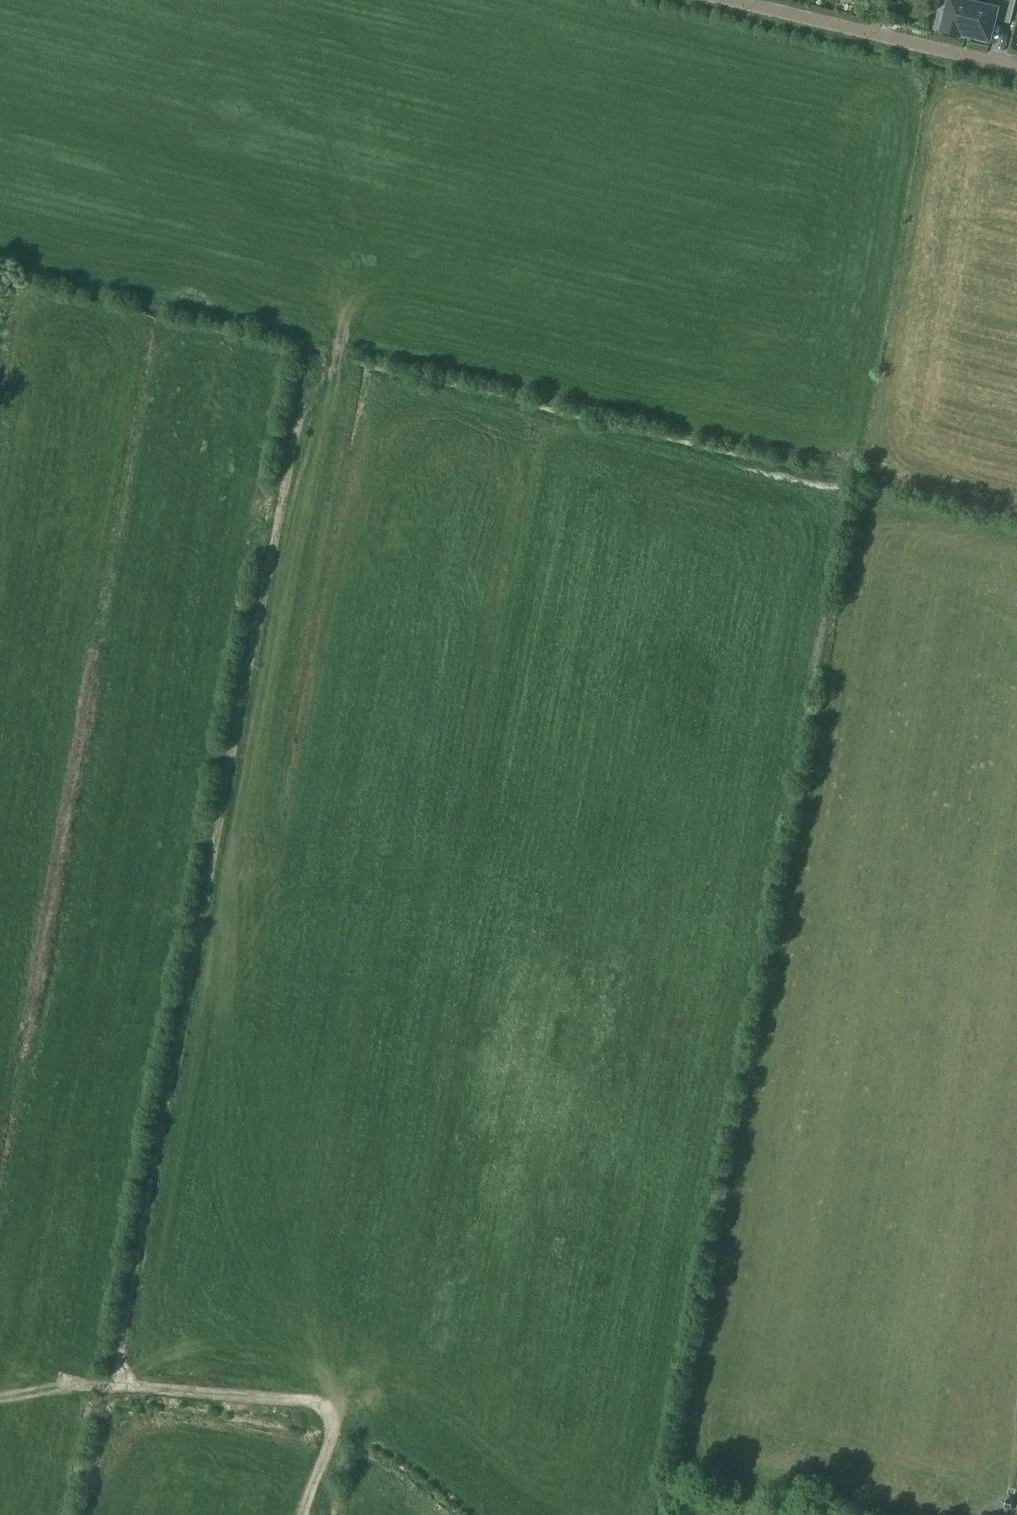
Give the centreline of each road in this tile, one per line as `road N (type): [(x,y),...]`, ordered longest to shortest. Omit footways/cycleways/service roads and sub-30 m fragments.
road 1 (residential): [(1016,69),(729,0)]

